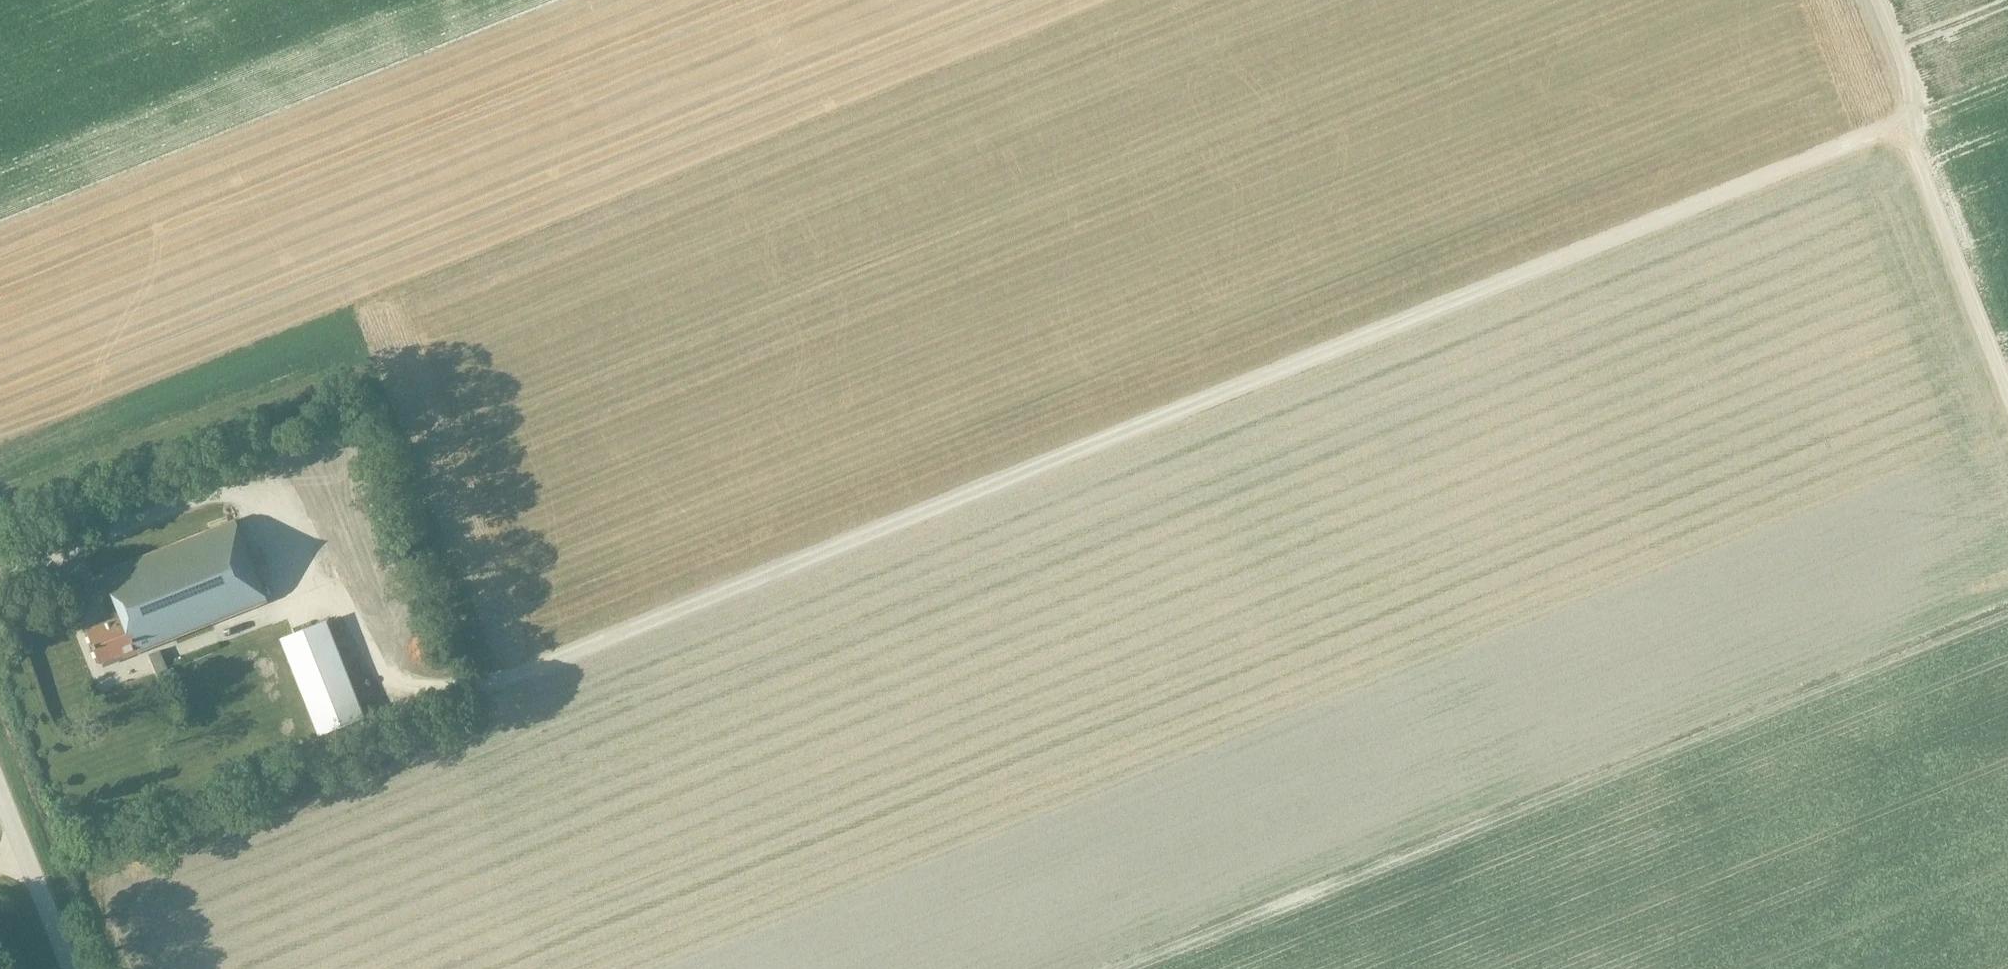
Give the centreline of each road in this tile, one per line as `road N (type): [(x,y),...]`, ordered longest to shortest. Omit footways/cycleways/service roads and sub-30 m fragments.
road 1 (unclassified): [(71,968),(0,793)]

